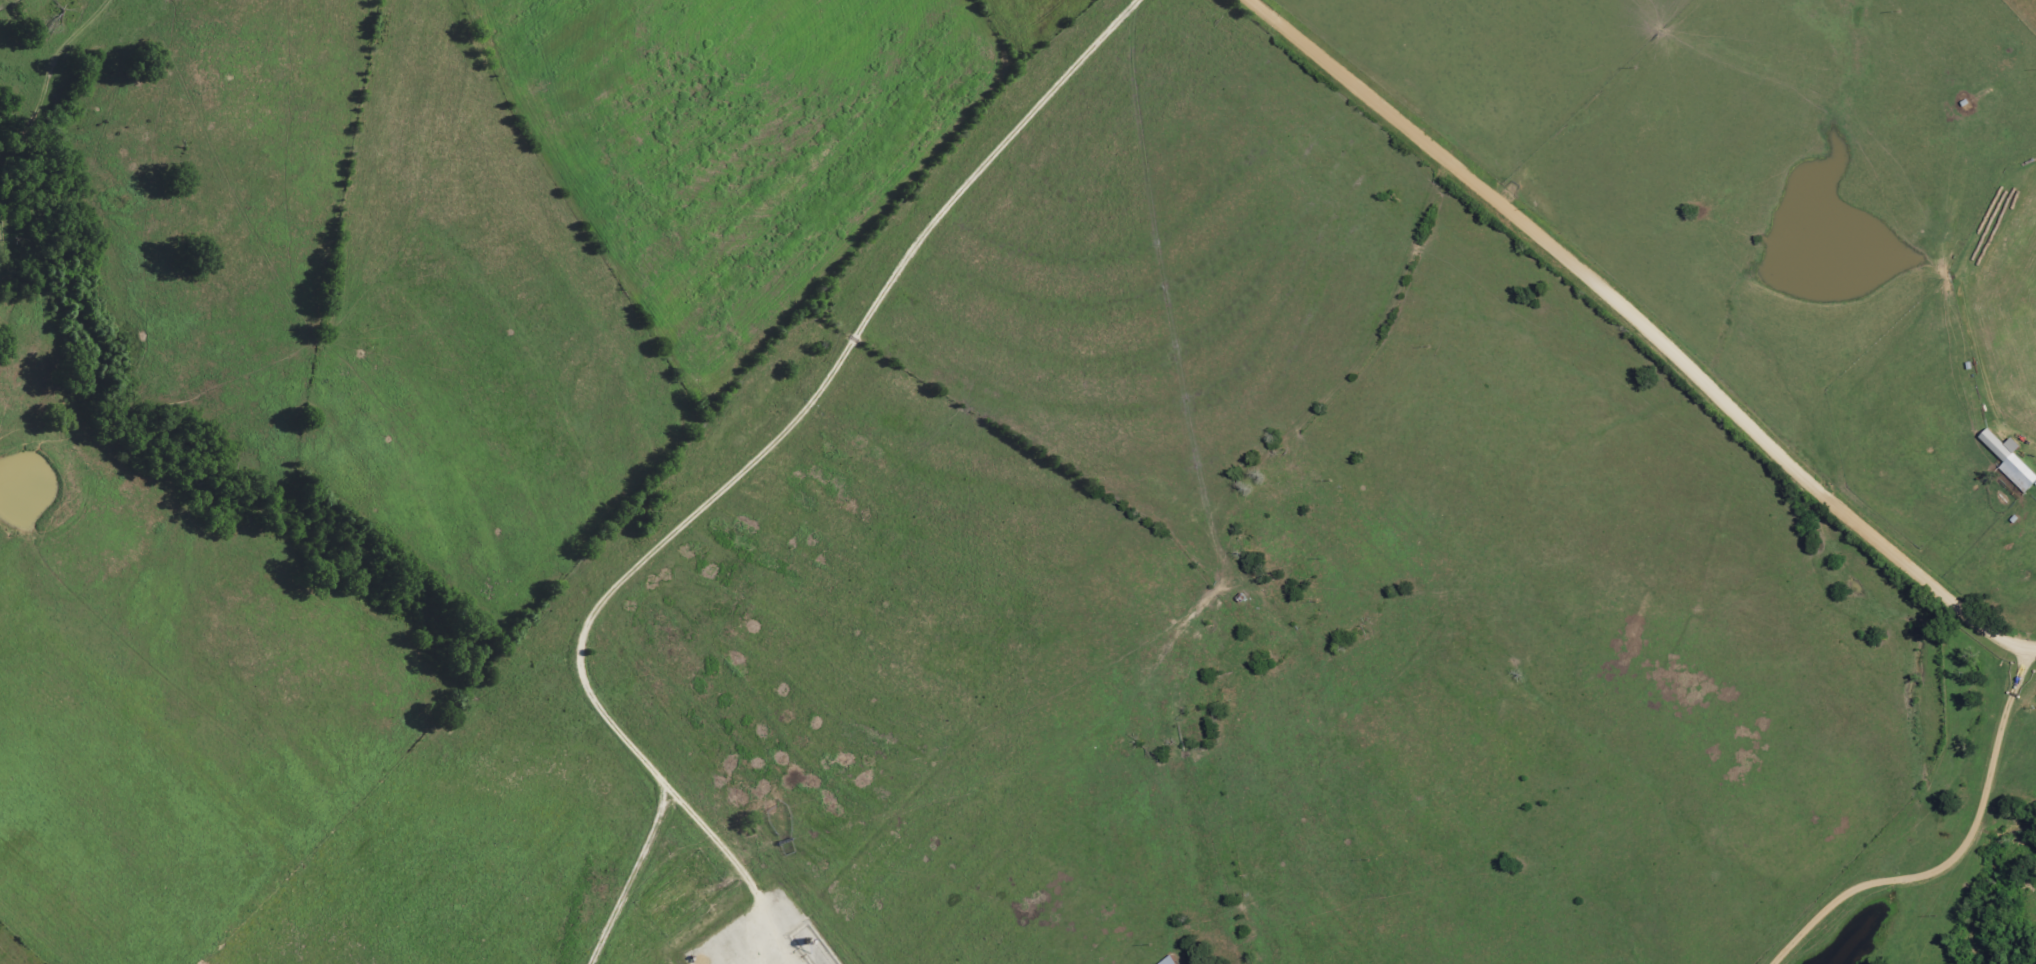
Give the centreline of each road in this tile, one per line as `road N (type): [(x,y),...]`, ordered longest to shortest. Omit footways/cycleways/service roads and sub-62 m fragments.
road 1 (residential): [(741,963),(843,893),(1052,658),(1186,607),(1230,547),(1251,468),(1465,173)]
road 2 (residential): [(1253,0),(1622,301),(1896,555),(1996,637),(2035,654)]
road 3 (residential): [(1867,963),(1972,855),(2035,729)]

